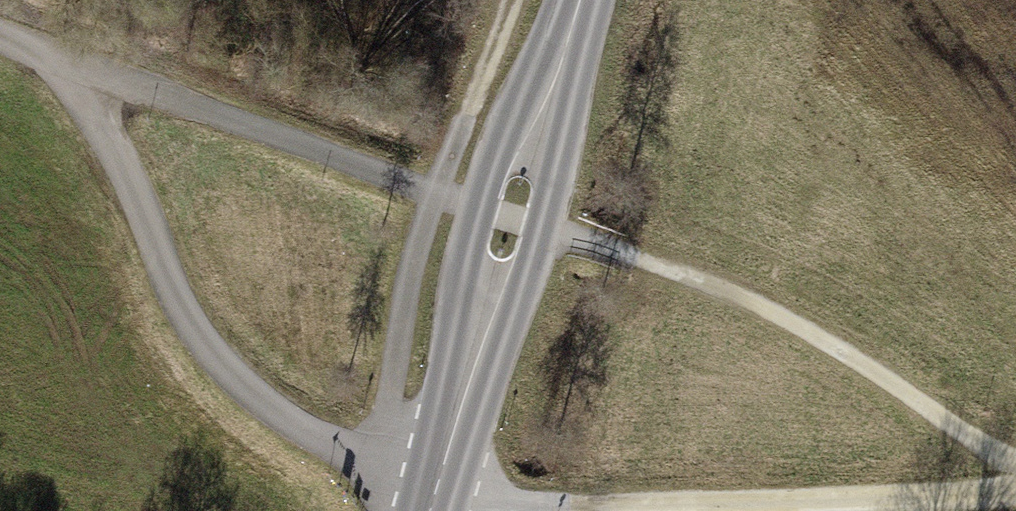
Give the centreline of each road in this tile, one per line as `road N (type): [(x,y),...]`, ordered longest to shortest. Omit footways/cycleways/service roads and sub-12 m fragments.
road 1 (track): [(86,76),(115,165),(178,299),(229,365),(309,435),(377,465),(497,504),(561,509),(1015,490)]
road 2 (track): [(1015,468),(808,330),(636,259),(512,220)]
road 3 (secondary): [(581,0),(428,510)]
road 4 (track): [(501,0),(434,194),(377,465)]

